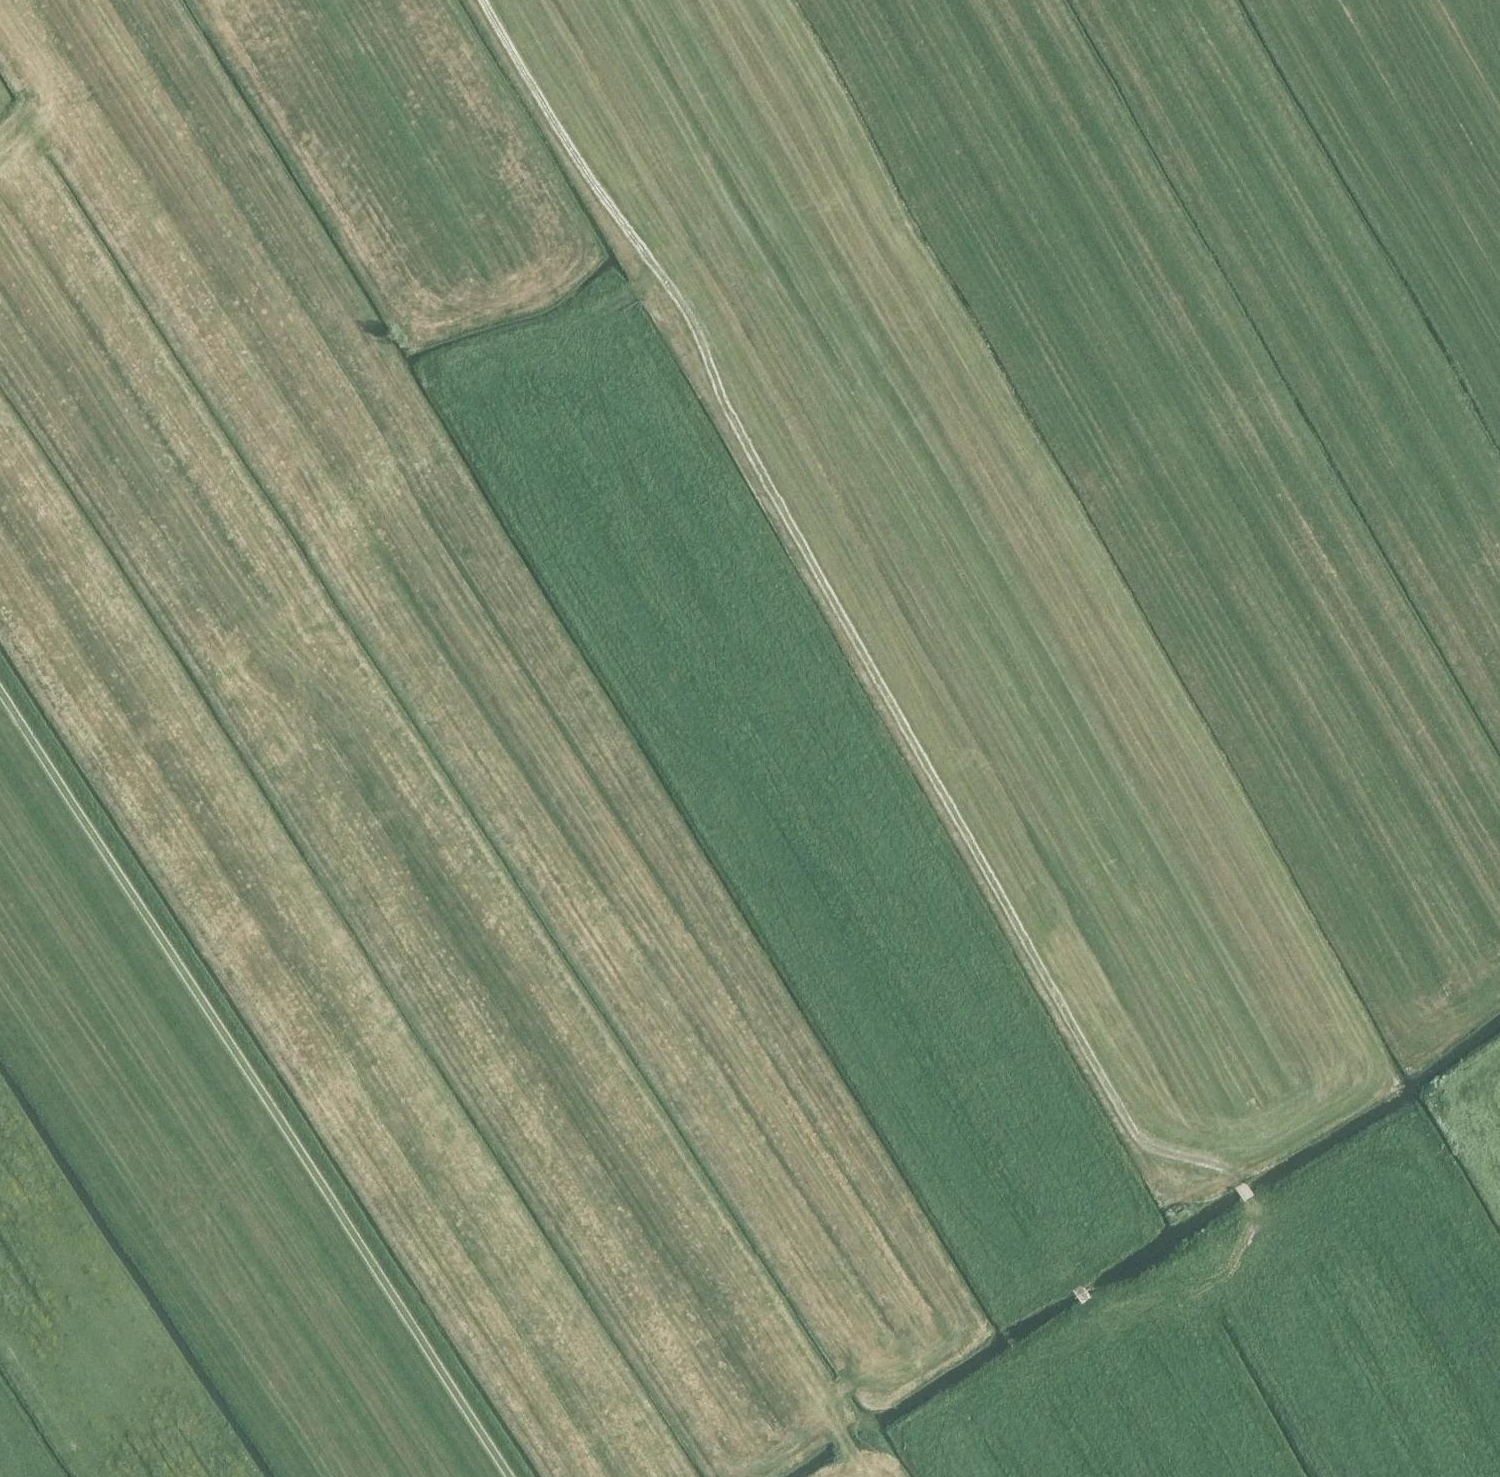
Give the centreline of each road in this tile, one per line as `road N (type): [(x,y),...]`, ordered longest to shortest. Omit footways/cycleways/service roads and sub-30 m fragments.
road 1 (track): [(1247,1202),(1216,1165),(1151,1147),(1130,1129),(799,547),(680,310),(581,176),(481,0)]
road 2 (track): [(509,1476),(0,698)]

